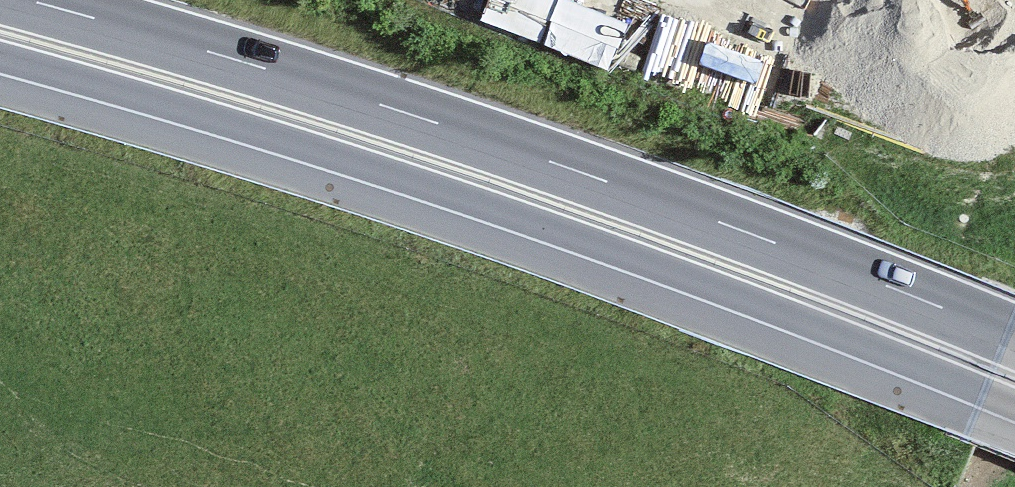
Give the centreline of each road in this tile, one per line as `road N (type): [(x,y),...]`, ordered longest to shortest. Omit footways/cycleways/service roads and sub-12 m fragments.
road 1 (trunk): [(0,59),(557,231),(1014,406)]
road 2 (trunk): [(1014,337),(409,114),(27,0)]

